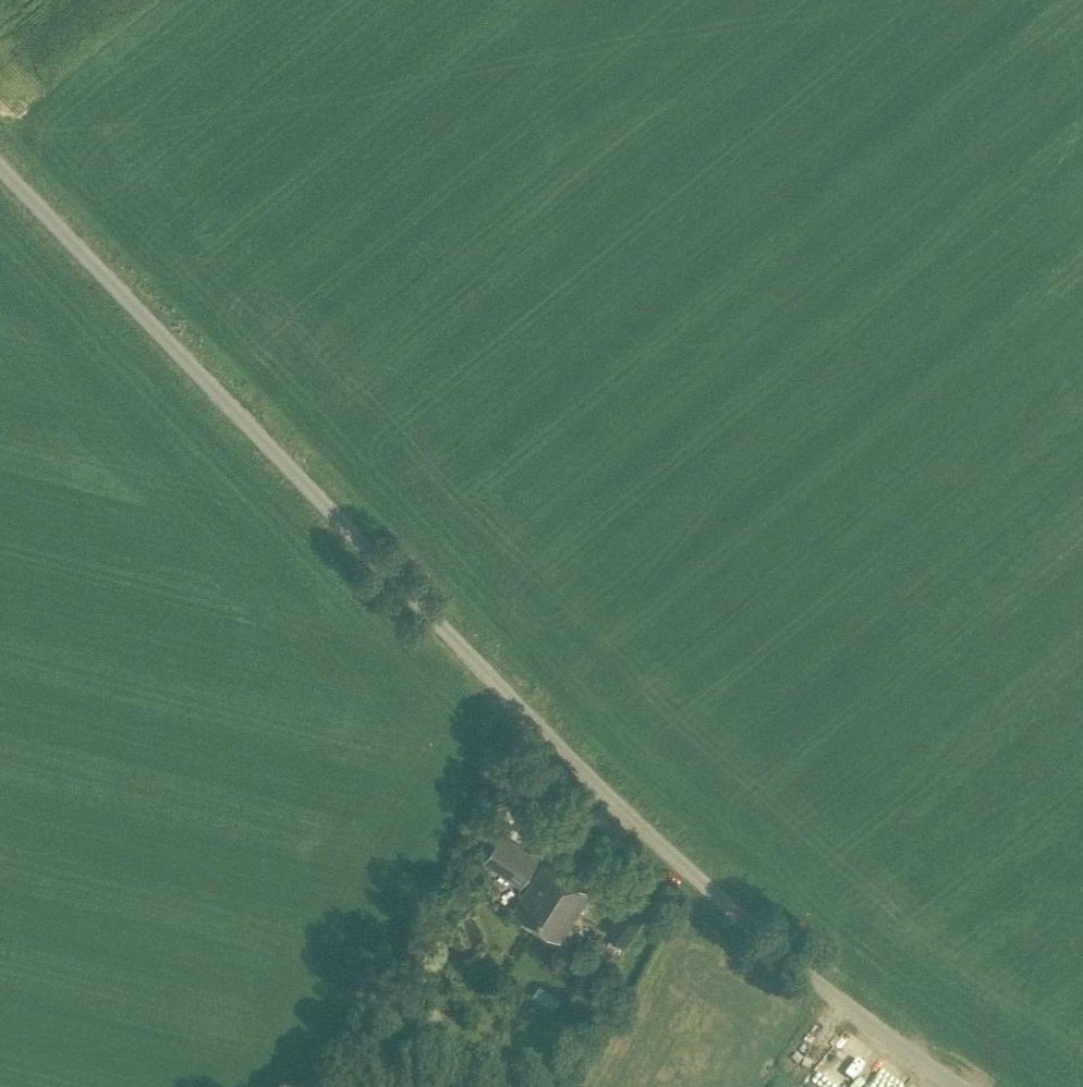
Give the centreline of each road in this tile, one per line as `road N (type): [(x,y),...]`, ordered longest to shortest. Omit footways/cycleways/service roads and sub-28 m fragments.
road 1 (unclassified): [(944,1086),(652,838),(0,170)]

